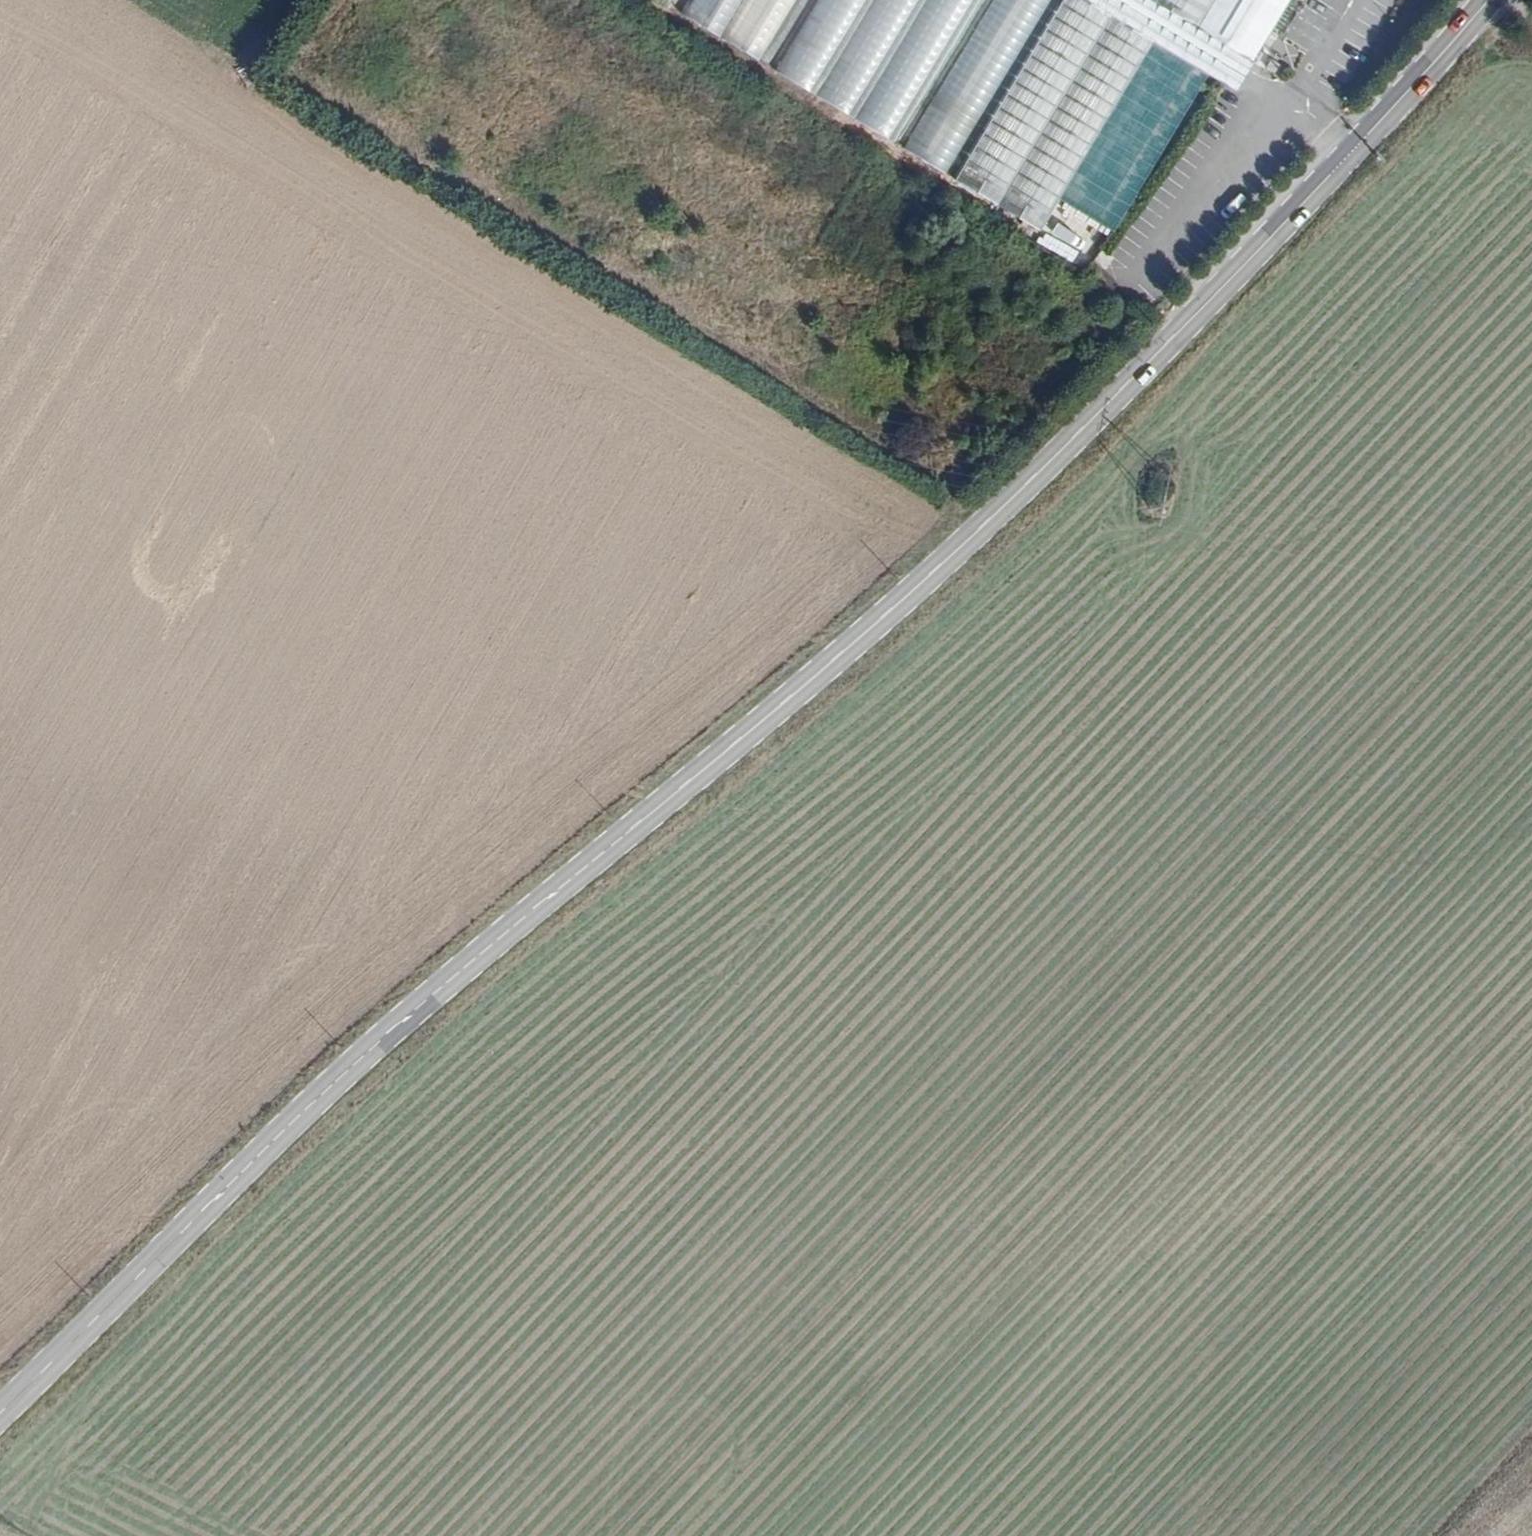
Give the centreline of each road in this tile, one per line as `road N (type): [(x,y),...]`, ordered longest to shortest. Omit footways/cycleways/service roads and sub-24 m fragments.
road 1 (secondary): [(1493,0),(1179,337),(989,527),(259,1154),(0,1411)]

